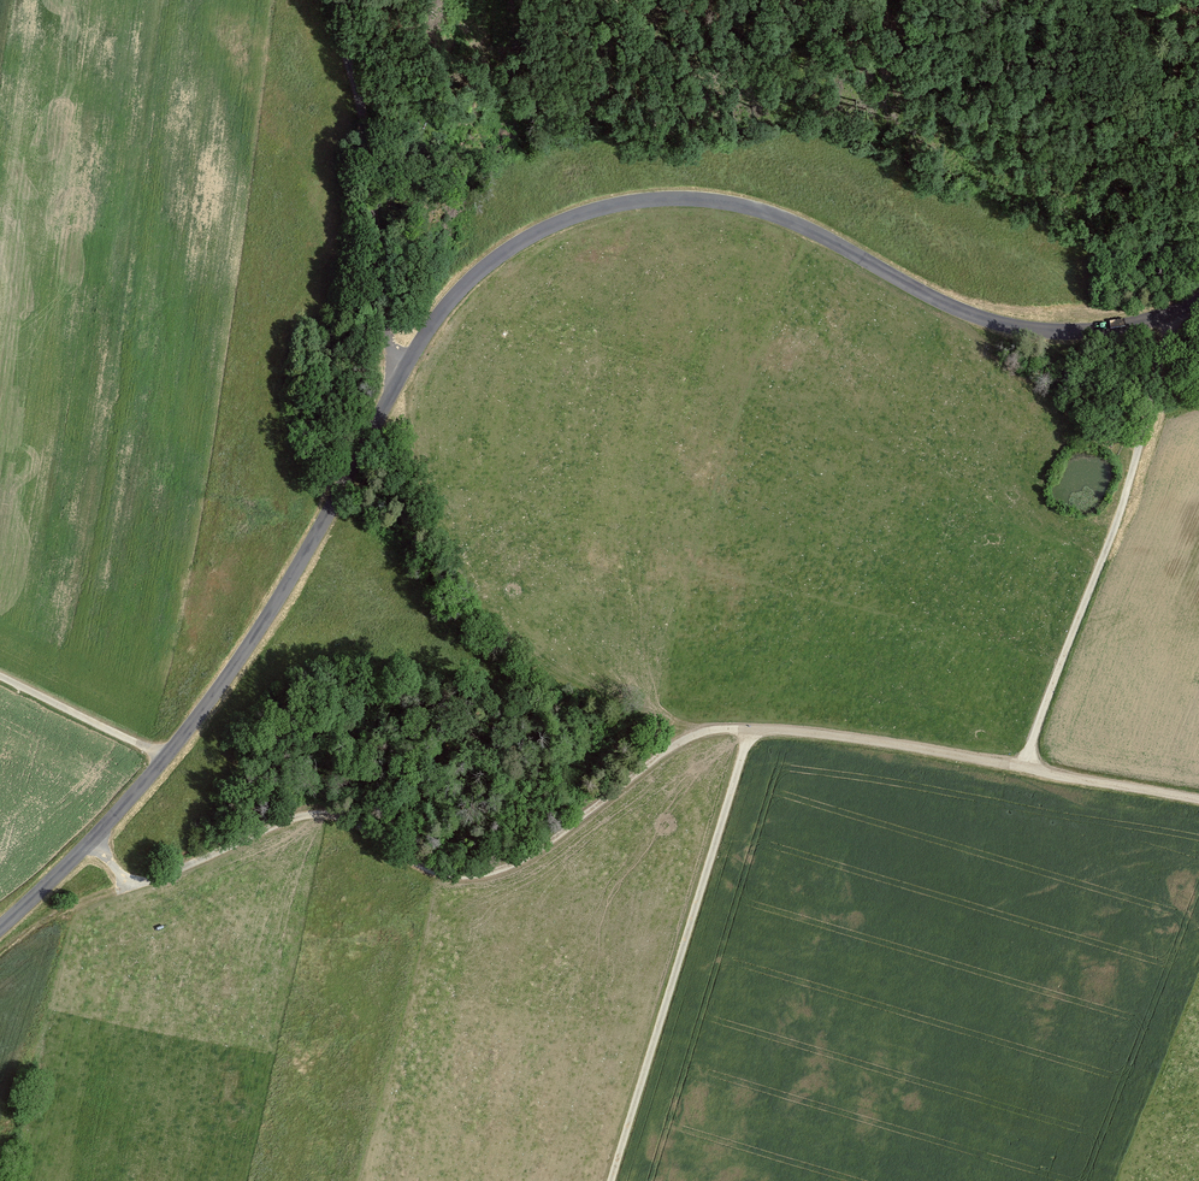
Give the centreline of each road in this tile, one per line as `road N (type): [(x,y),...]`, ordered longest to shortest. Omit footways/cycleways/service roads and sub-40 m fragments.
road 1 (unclassified): [(1198,298),(1108,328),(1013,326),(951,306),(781,217),(702,200),(616,205),(524,240),(461,288),(420,342),(295,571),(206,706),(94,838),(0,924)]
road 2 (track): [(1022,767),(1126,489),(1176,311)]
road 3 (track): [(610,1180),(749,729)]
road 4 (track): [(396,381),(358,94),(324,0)]
road 5 (track): [(167,755),(0,676)]

